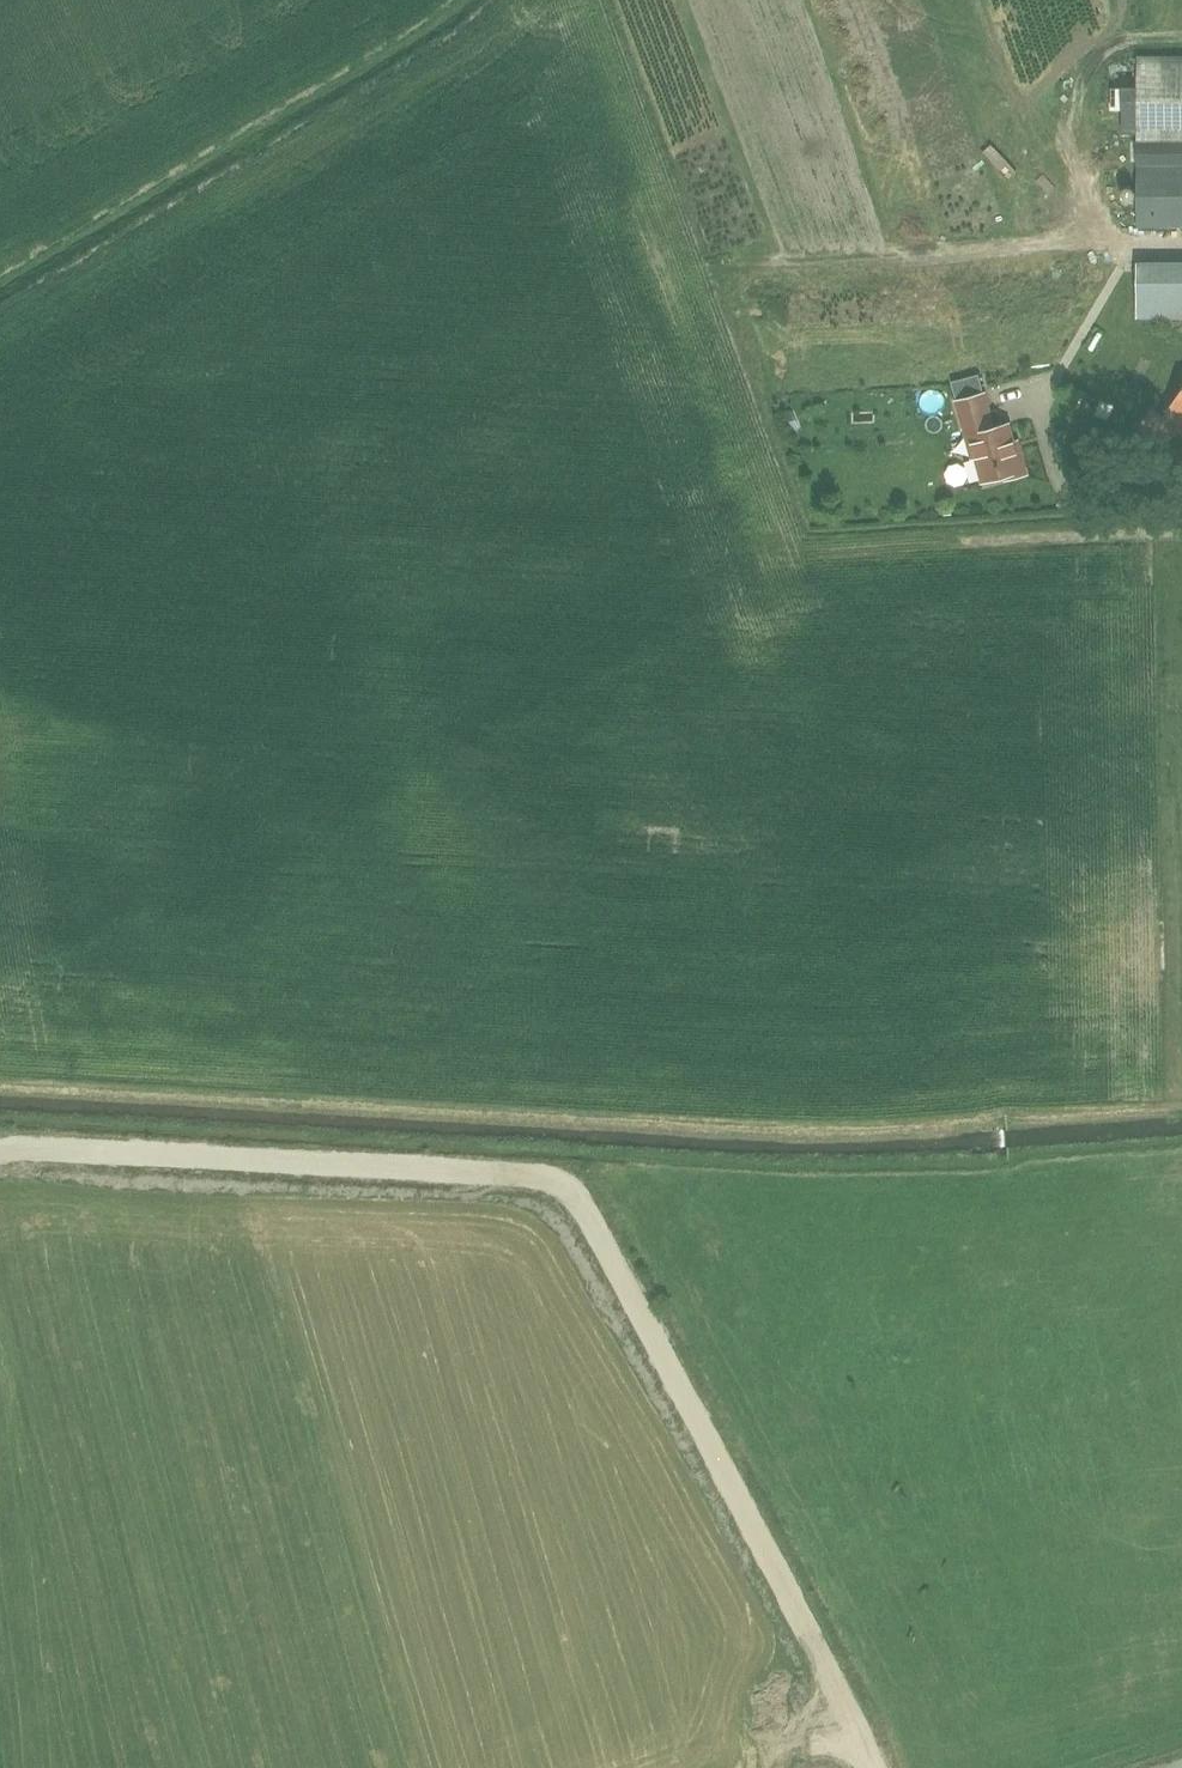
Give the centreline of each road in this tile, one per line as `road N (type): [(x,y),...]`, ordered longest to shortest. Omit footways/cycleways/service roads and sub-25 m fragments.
road 1 (residential): [(870,1767),(853,1729),(742,1767)]

